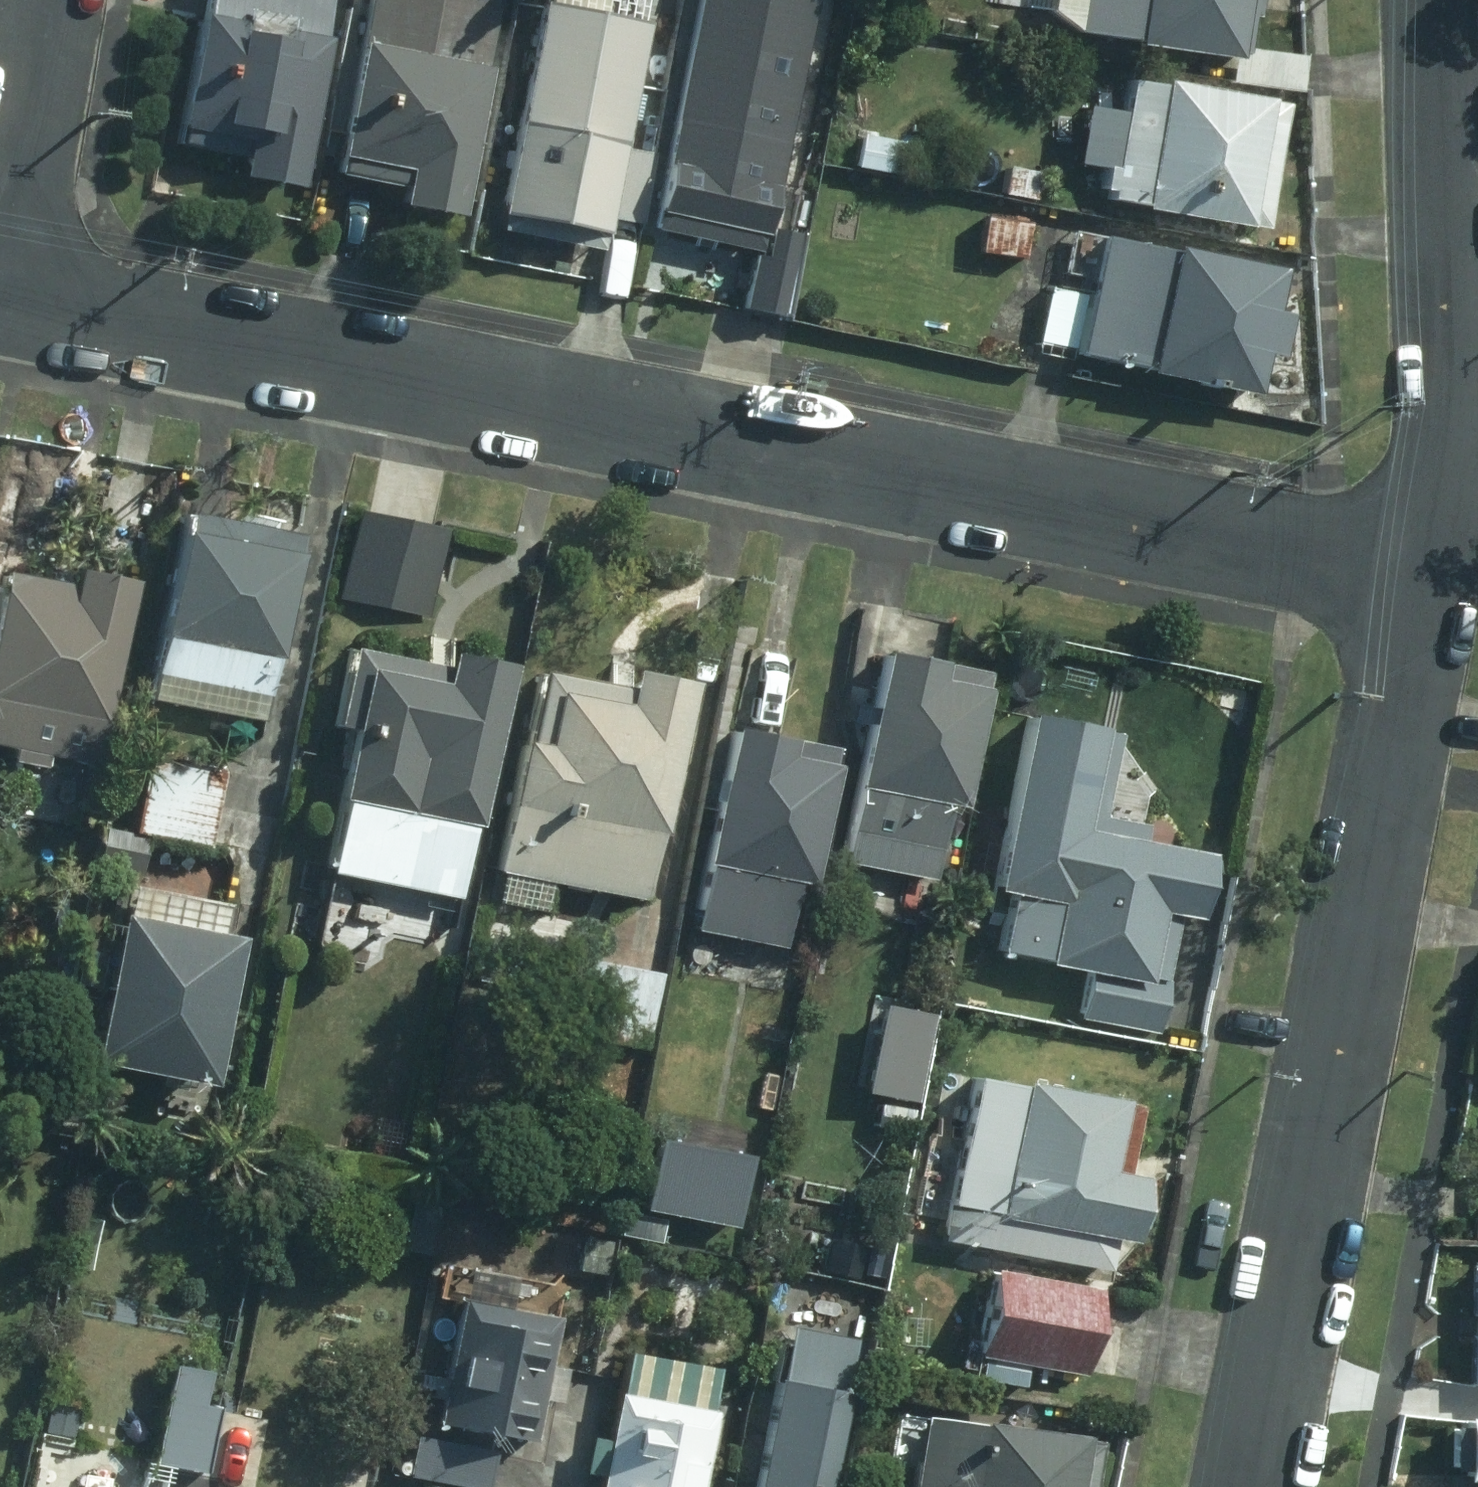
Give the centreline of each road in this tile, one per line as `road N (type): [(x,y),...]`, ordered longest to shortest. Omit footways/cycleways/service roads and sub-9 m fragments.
road 1 (residential): [(0,289),(1423,579)]
road 2 (residential): [(1423,579),(1249,1486)]
road 3 (residential): [(1442,0),(1453,409),(1423,579)]
road 4 (residential): [(0,263),(39,0)]

